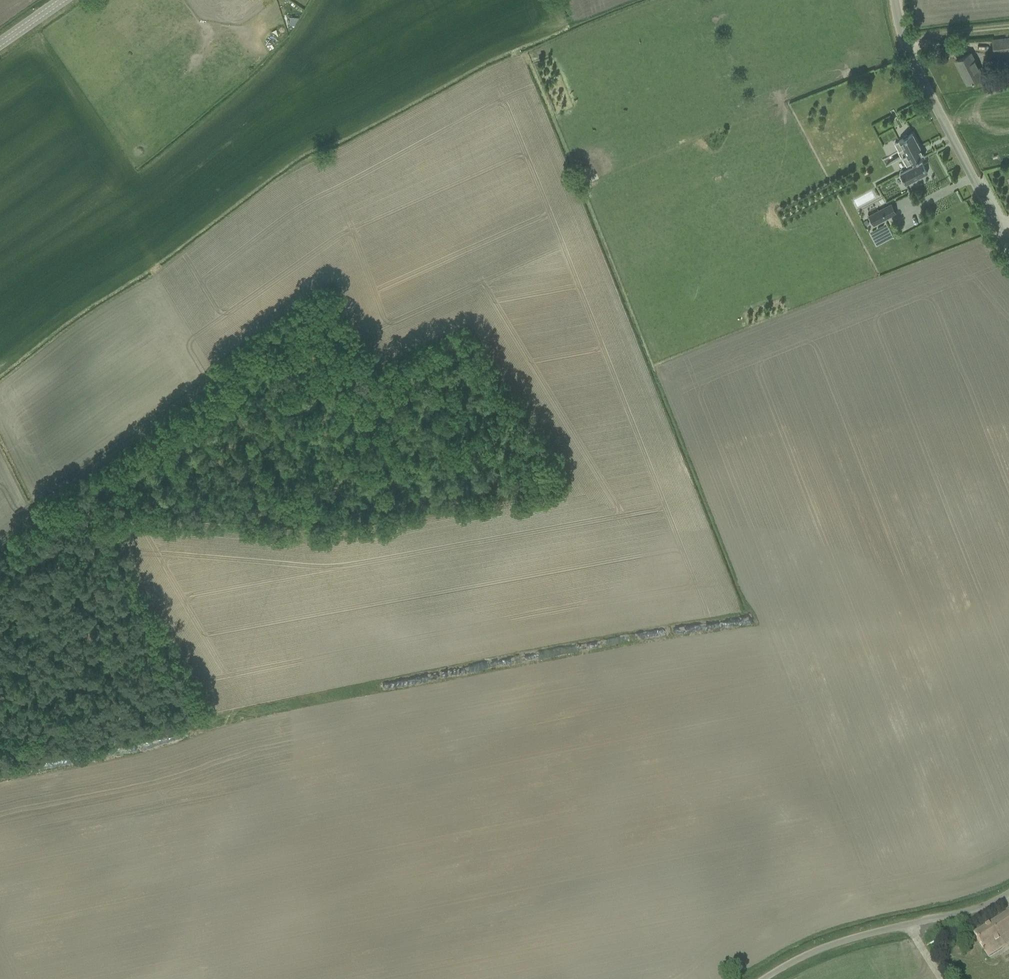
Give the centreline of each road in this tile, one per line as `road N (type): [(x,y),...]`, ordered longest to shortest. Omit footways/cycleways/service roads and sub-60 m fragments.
road 1 (unclassified): [(1008,247),(911,58),(895,0)]
road 2 (unclassified): [(763,978),(828,945),(973,910),(1008,893)]

